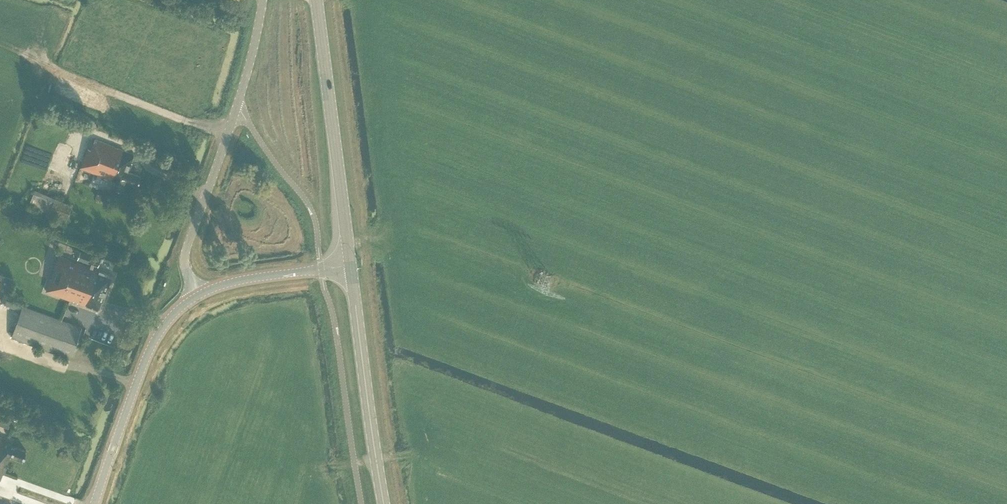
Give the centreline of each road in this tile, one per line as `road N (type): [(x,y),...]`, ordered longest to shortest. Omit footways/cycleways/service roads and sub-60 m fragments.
road 1 (unclassified): [(262,0),(237,107),(185,255),(198,296)]
road 2 (primary): [(350,266),(317,0)]
road 3 (primary): [(383,503),(350,266)]
road 4 (tertiary): [(94,503),(151,346),(198,296)]
road 5 (tertiary): [(198,296),(243,280),(350,266)]

